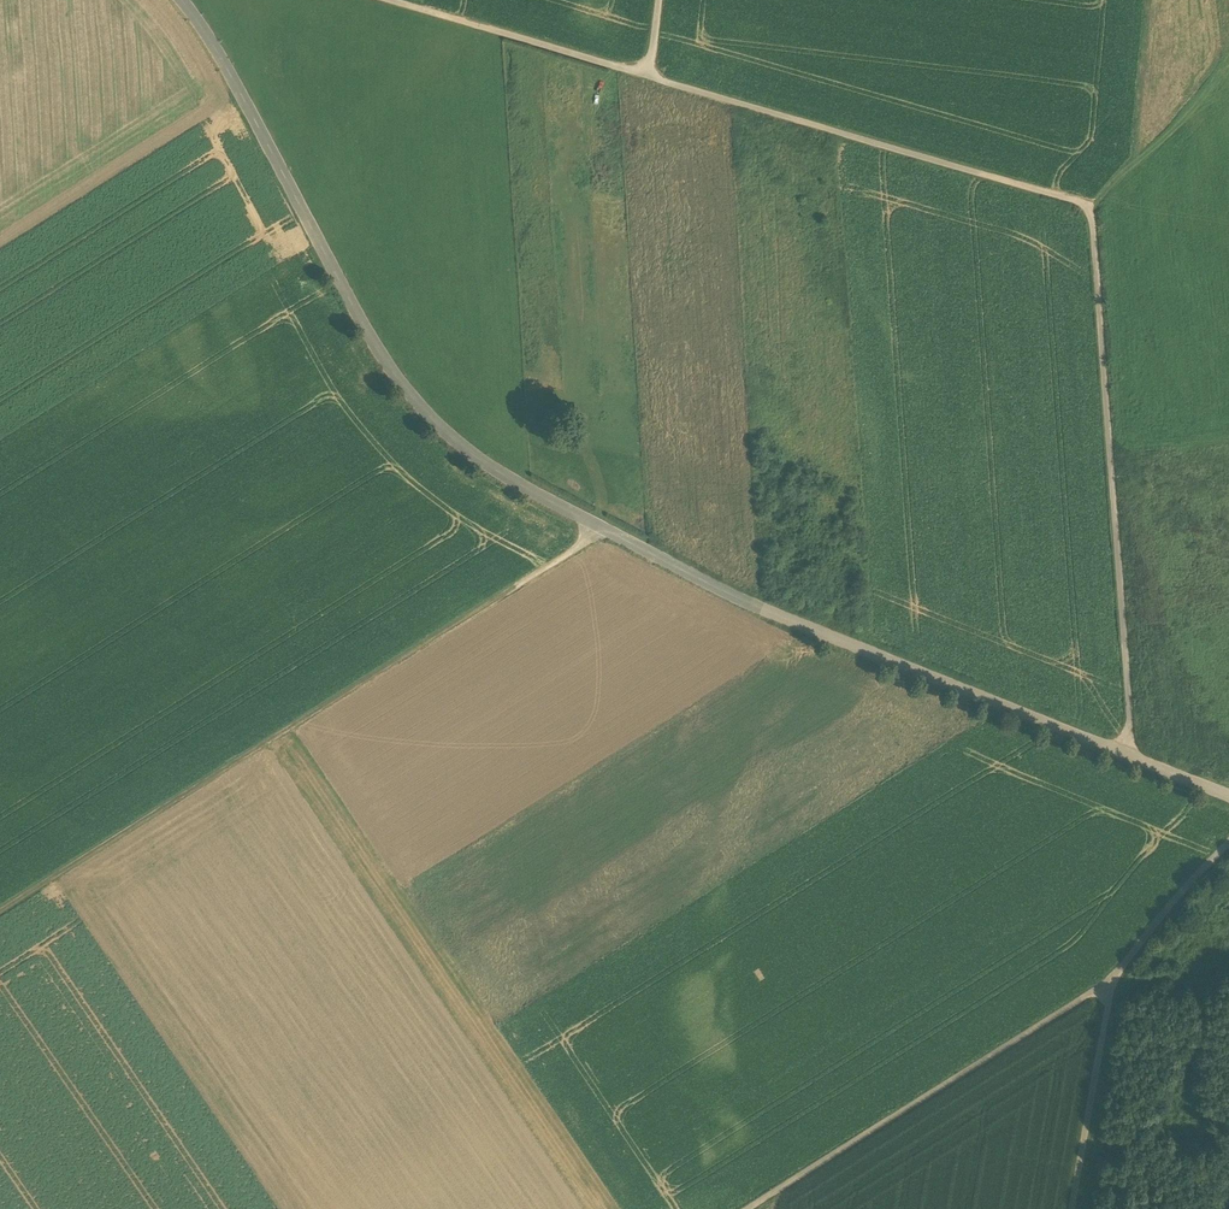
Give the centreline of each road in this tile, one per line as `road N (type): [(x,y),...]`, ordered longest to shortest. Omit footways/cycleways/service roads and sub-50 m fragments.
road 1 (unclassified): [(1228,797),(768,611),(469,453),(399,382),(181,0)]
road 2 (track): [(658,0),(649,72),(1095,203),(1131,731),(1122,753)]
road 3 (track): [(600,529),(0,912)]
road 4 (track): [(751,1208),(1113,982)]
road 5 (track): [(1228,846),(1113,982),(1074,1208)]
road 6 (track): [(649,72),(403,0)]

